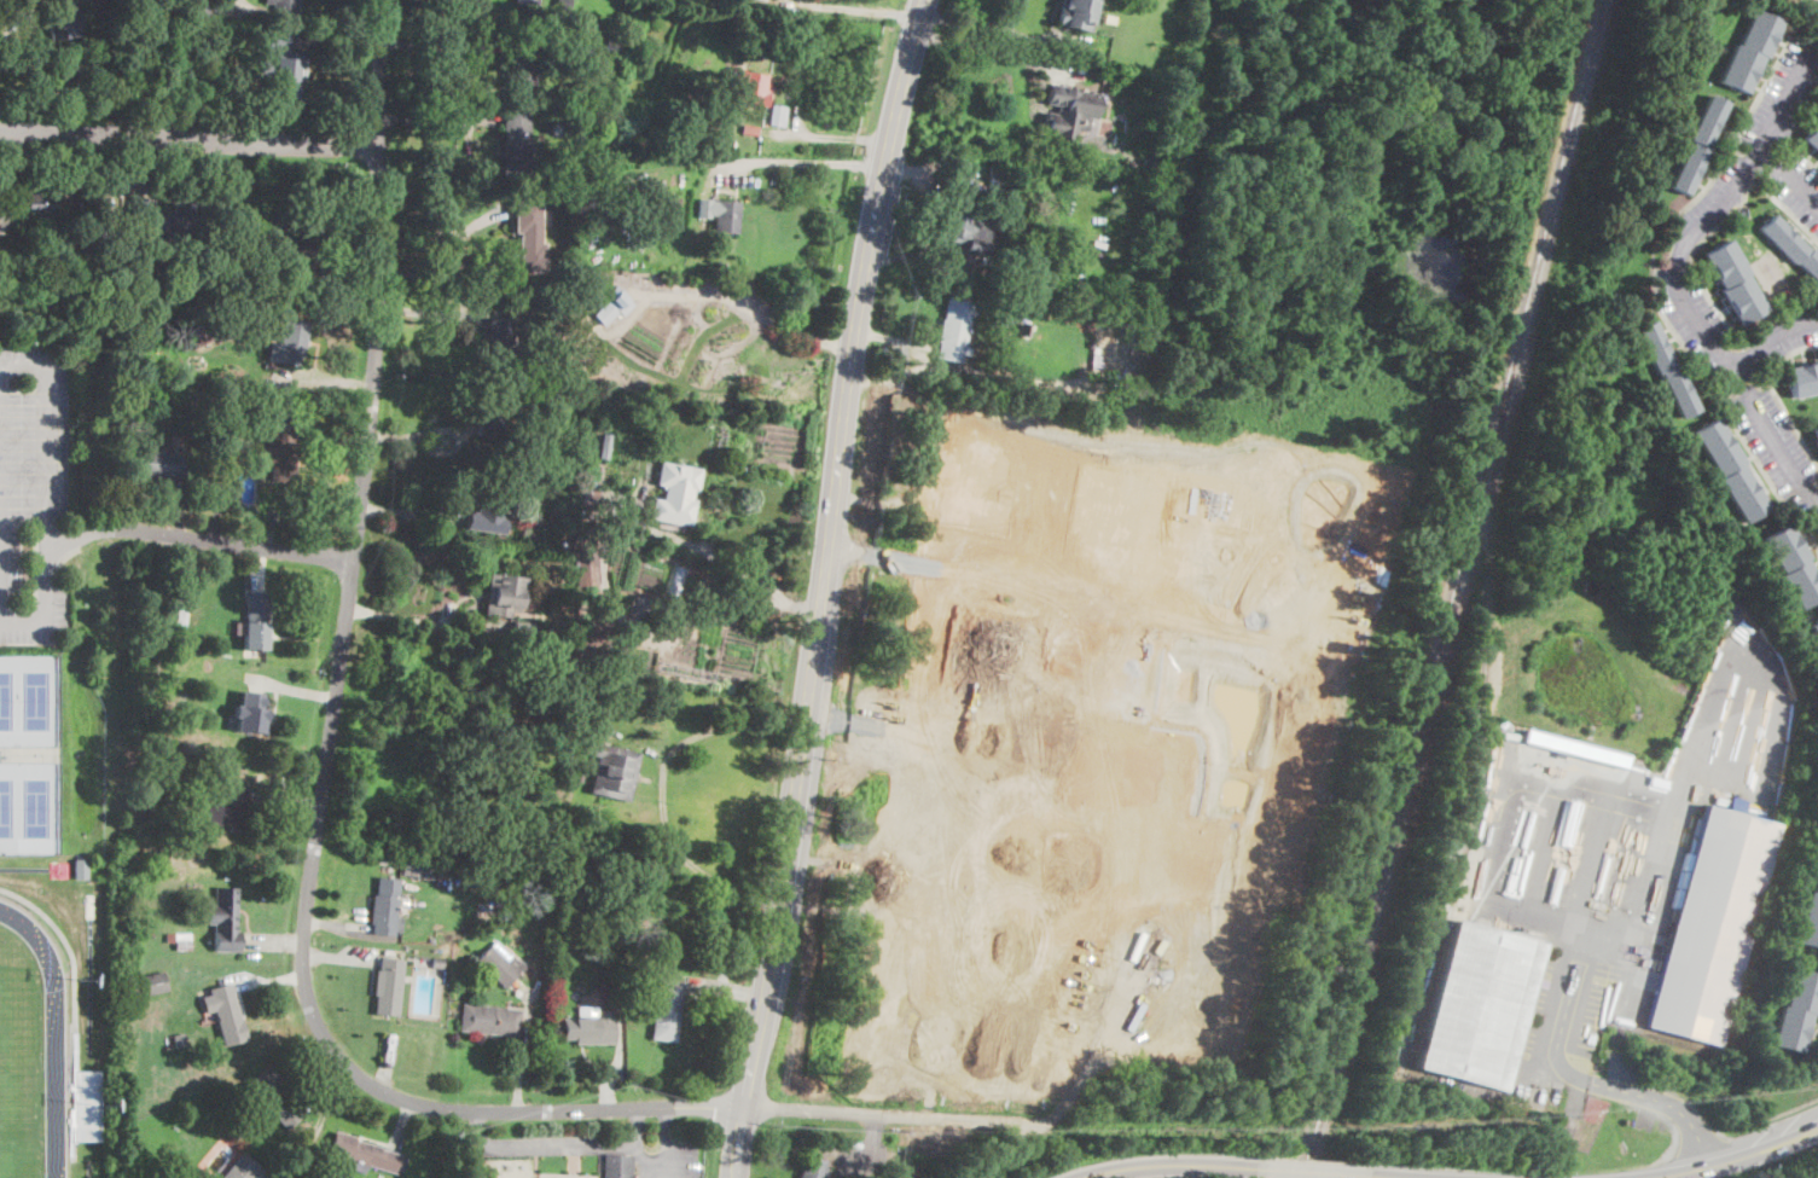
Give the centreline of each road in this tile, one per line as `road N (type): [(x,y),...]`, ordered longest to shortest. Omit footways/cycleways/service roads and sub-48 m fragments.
road 1 (residential): [(745,1107),(422,1106),(352,1070),(310,1010),(307,910),(372,410),(378,0)]
road 2 (secondary): [(745,1107),(773,968),(861,298),(926,0)]
road 3 (residential): [(1038,597),(1315,636),(1332,648),(1338,669),(1248,959),(1100,968),(978,990)]
road 4 (residential): [(958,1119),(1022,741),(1056,420)]
road 5 (residential): [(1817,500),(1776,446),(1748,396),(1742,366),(1702,329),(1677,269),(1679,249),(1738,182),(1817,40)]
road 6 (residential): [(0,621),(36,620),(47,611),(47,558),(116,529),(354,562)]
road 7 (residential): [(1273,628),(1291,469),(1053,443)]
road 8 (residential): [(378,144),(0,134)]
road 9 (residential): [(1266,921),(1213,909),(987,941)]
road 10 (residential): [(1013,1121),(745,1107)]
road 11 (residential): [(1022,741),(808,715)]
road 12 (secondary): [(1076,1177),(1155,1165),(1254,1168)]
road 13 (secondary): [(1652,1177),(1817,1128)]

